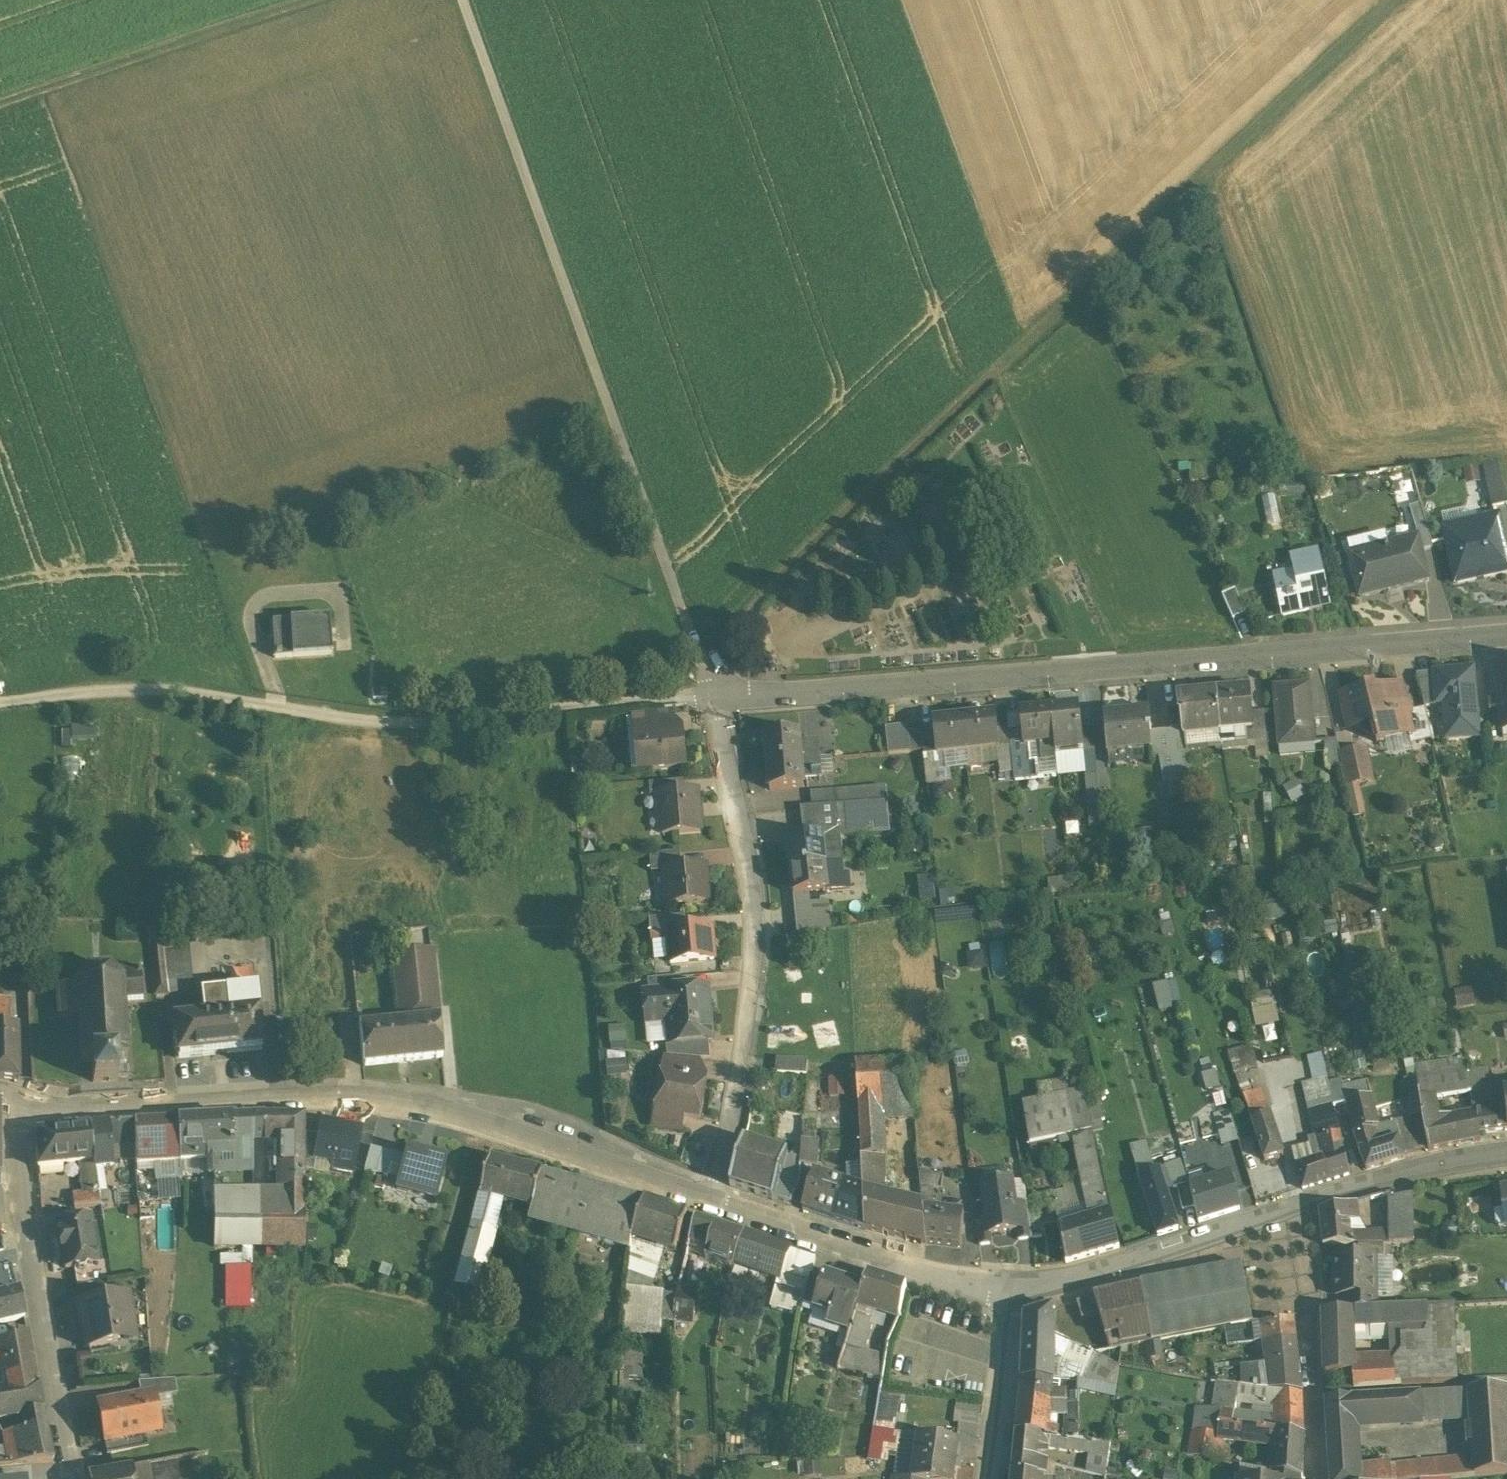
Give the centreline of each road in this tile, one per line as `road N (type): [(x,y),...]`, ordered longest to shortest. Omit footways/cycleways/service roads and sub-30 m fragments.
road 1 (track): [(704,676),(782,574),(1392,0)]
road 2 (residential): [(1506,636),(1144,669),(710,695)]
road 3 (track): [(462,0),(710,695)]
road 4 (residential): [(22,1095),(57,1109),(297,1097),(441,1112),(708,1199)]
road 5 (residential): [(708,1199),(739,1103),(762,907),(710,695)]
road 6 (residential): [(73,1478),(27,1228),(22,1095)]
road 7 (track): [(0,111),(329,0)]
road 8 (residential): [(708,1199),(1013,1291)]
road 9 (residential): [(1013,1291),(1301,1202)]
road 10 (residential): [(1319,1478),(1301,1202)]
road 11 (residential): [(1301,1202),(1427,1160),(1506,1150)]
road 12 (track): [(1506,1385),(1314,1392)]
road 13 (residential): [(995,1478),(1013,1291)]

